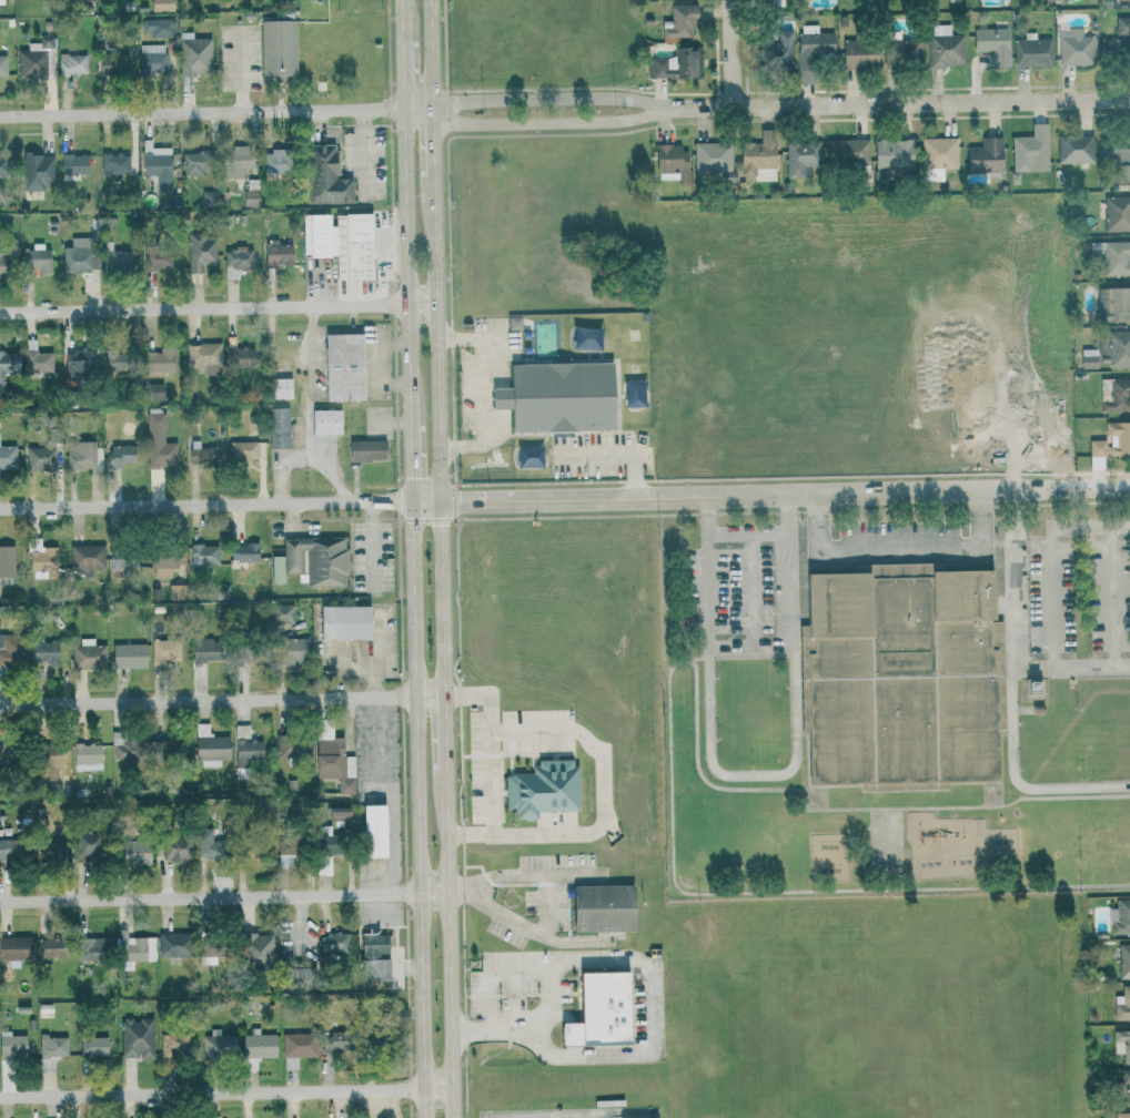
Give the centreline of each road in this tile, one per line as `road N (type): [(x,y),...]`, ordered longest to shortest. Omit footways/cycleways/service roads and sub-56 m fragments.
road 1 (residential): [(413,500),(1129,488)]
road 2 (secondary): [(413,500),(425,1117)]
road 3 (secondary): [(446,695),(435,175)]
road 4 (residential): [(669,110),(1129,100)]
road 5 (residential): [(0,1097),(454,1089)]
road 6 (residential): [(0,902),(450,892)]
road 7 (residential): [(0,704),(446,695)]
road 8 (residential): [(0,312),(438,304)]
road 9 (residential): [(0,507),(413,500)]
road 10 (residential): [(0,117),(404,111)]
road 11 (secondary): [(455,1117),(447,769)]
road 12 (secondary): [(404,111),(412,409)]
road 13 (residential): [(434,111),(457,124),(611,122),(669,110)]
road 14 (residential): [(669,110),(624,99),(457,102),(434,111)]

